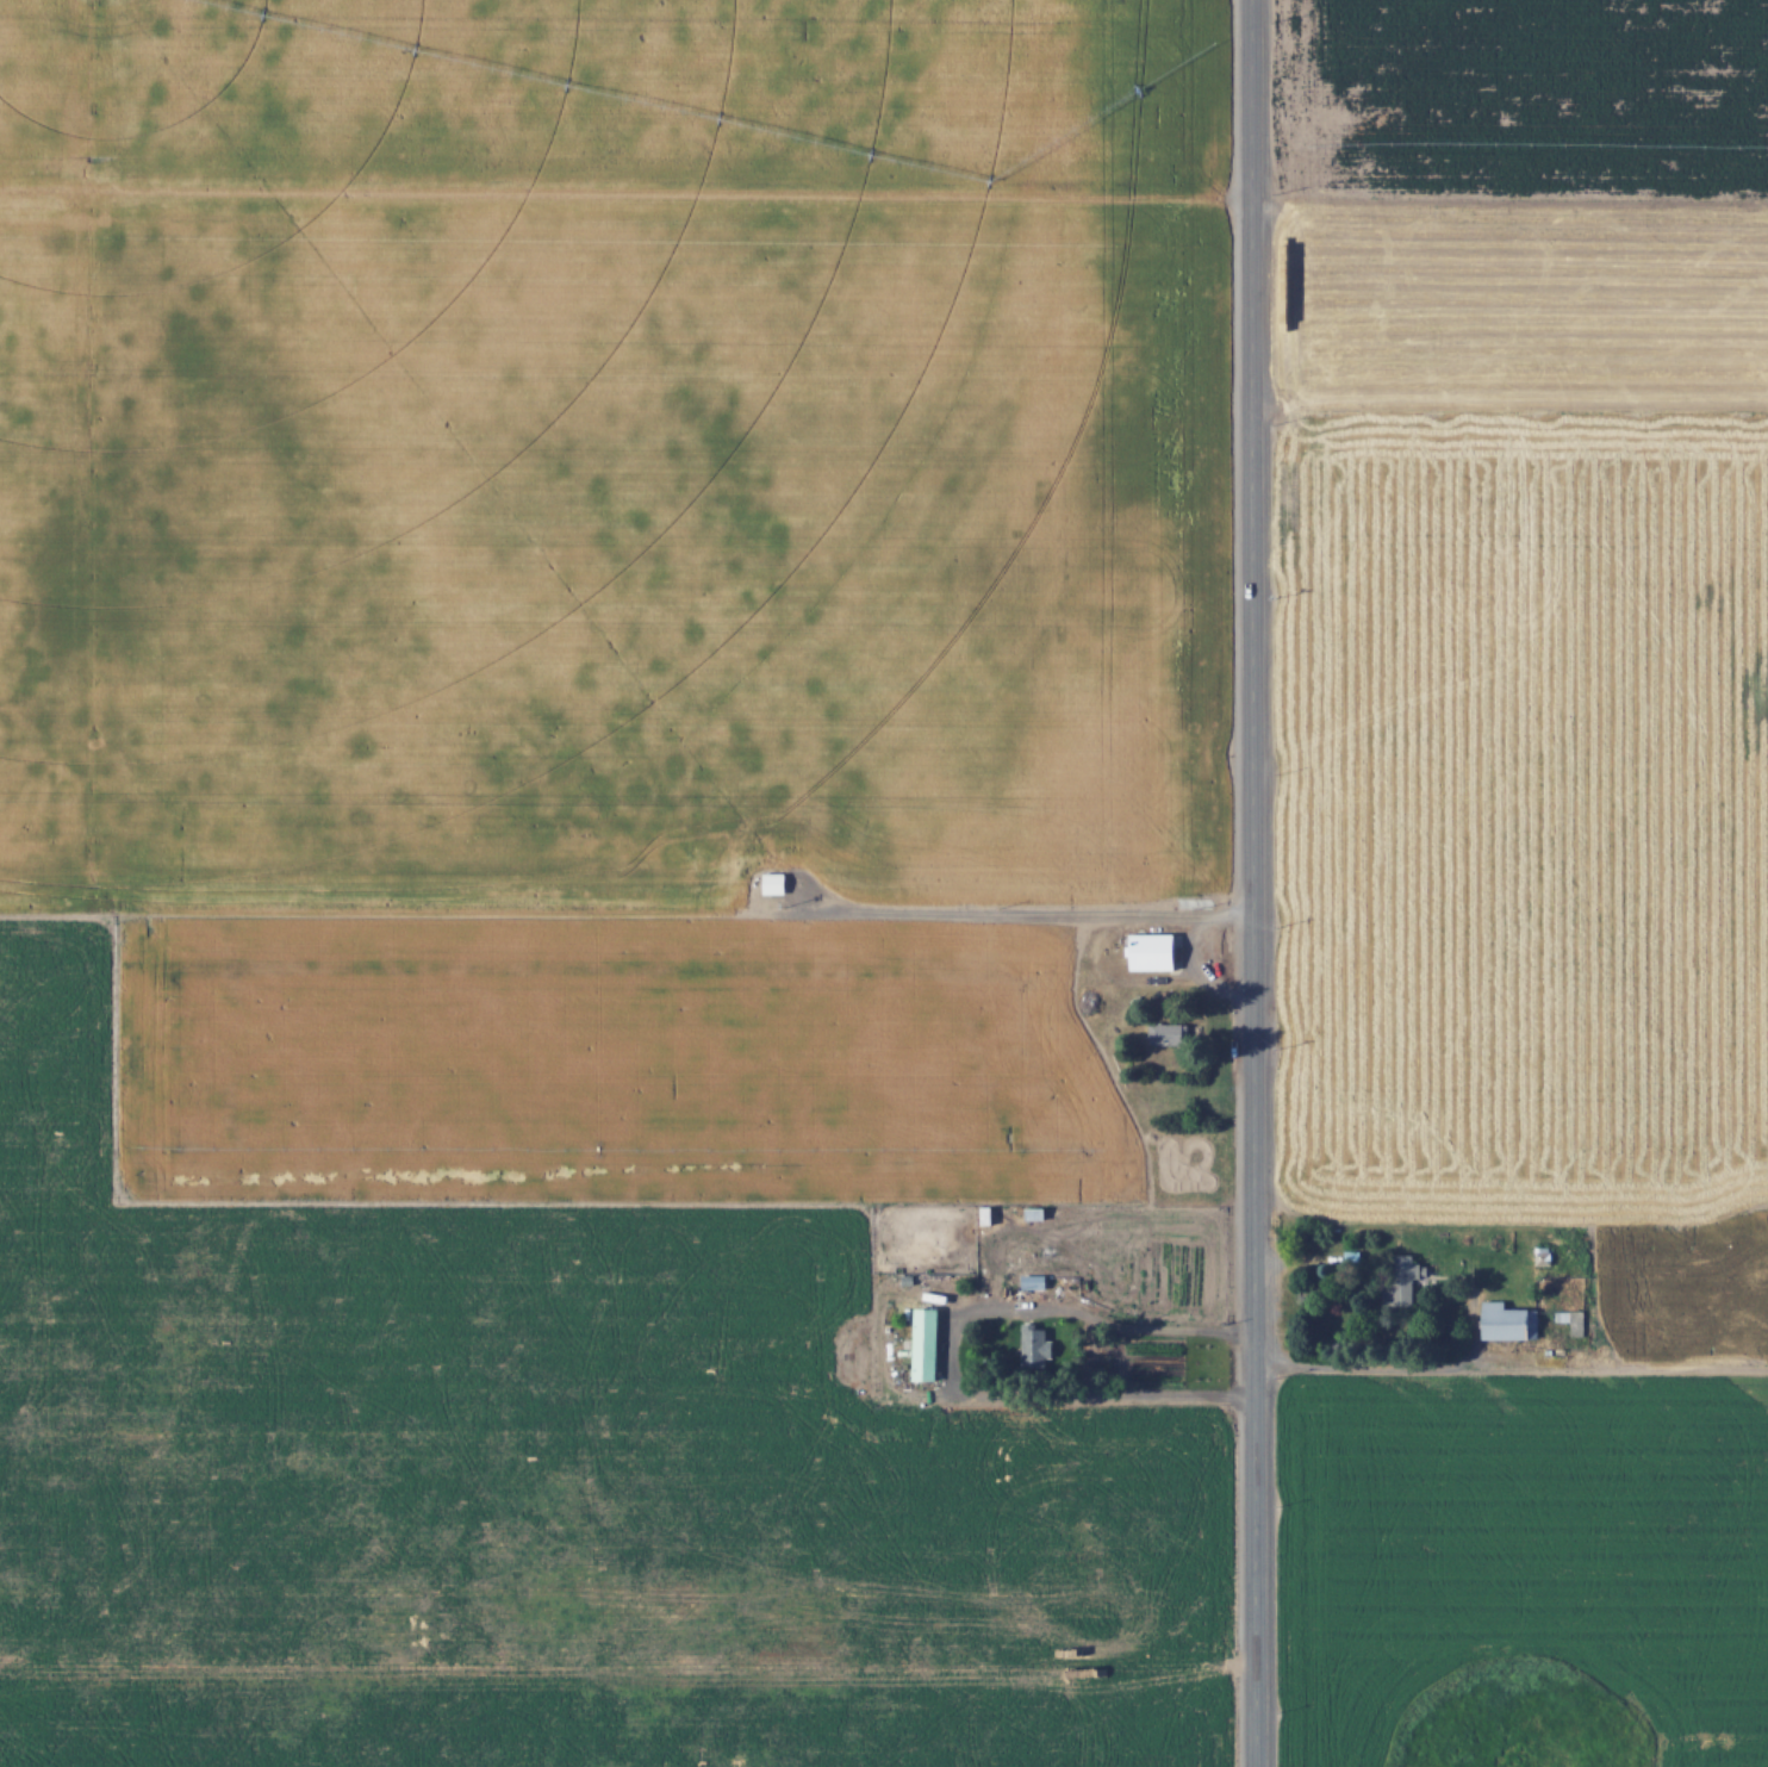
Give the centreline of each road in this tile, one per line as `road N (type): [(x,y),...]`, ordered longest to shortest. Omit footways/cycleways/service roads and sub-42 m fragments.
road 1 (tertiary): [(1253,1766),(1248,0)]

